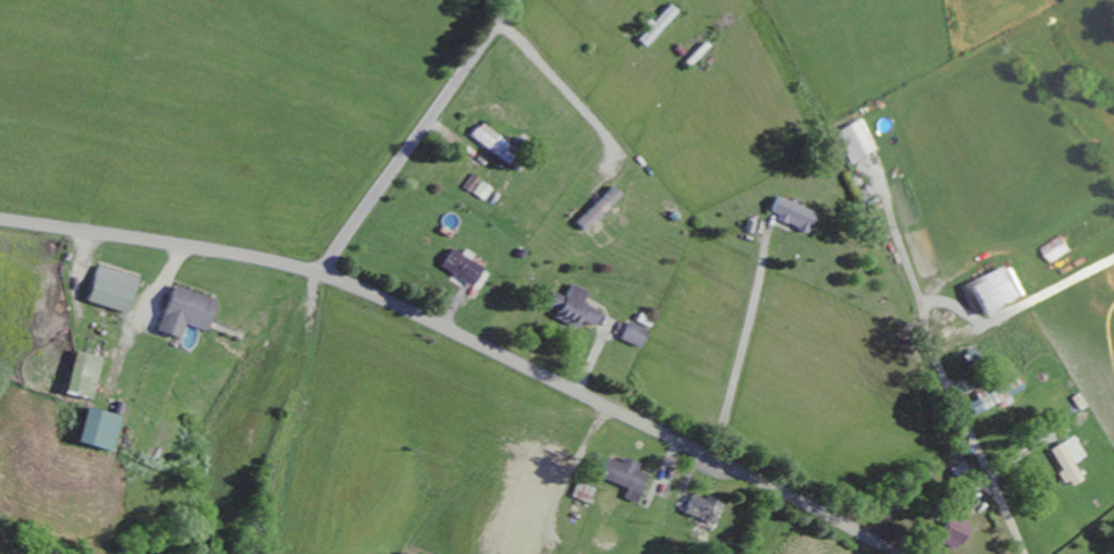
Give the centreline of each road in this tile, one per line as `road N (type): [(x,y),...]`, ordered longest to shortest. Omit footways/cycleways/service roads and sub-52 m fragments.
road 1 (secondary): [(0,218),(219,250),(359,287),(898,553)]
road 2 (tertiary): [(322,274),(519,0)]

